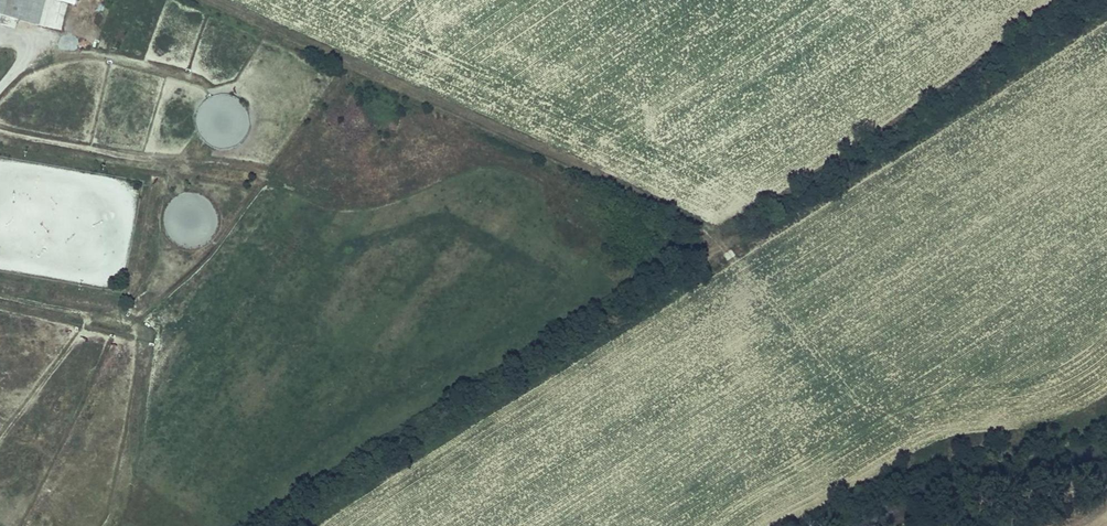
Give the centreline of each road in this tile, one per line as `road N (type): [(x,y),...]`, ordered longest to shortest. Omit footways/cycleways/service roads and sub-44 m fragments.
road 1 (track): [(261,173),(138,161),(0,132)]

